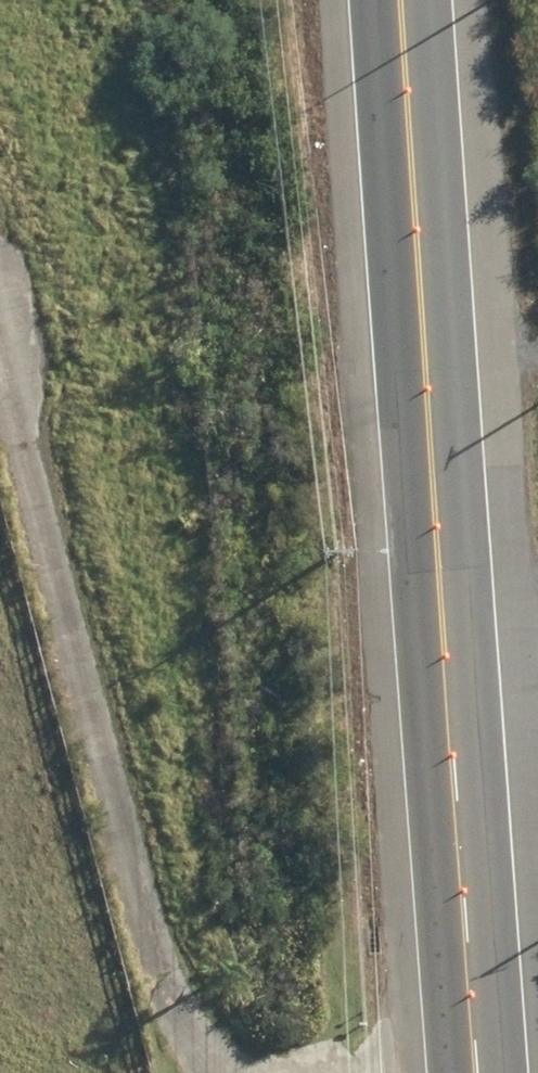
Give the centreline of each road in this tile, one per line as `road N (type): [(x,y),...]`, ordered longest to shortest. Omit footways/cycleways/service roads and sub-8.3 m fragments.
road 1 (secondary): [(489,1072),(407,0)]
road 2 (track): [(226,1072),(198,1045),(163,982),(0,350)]

